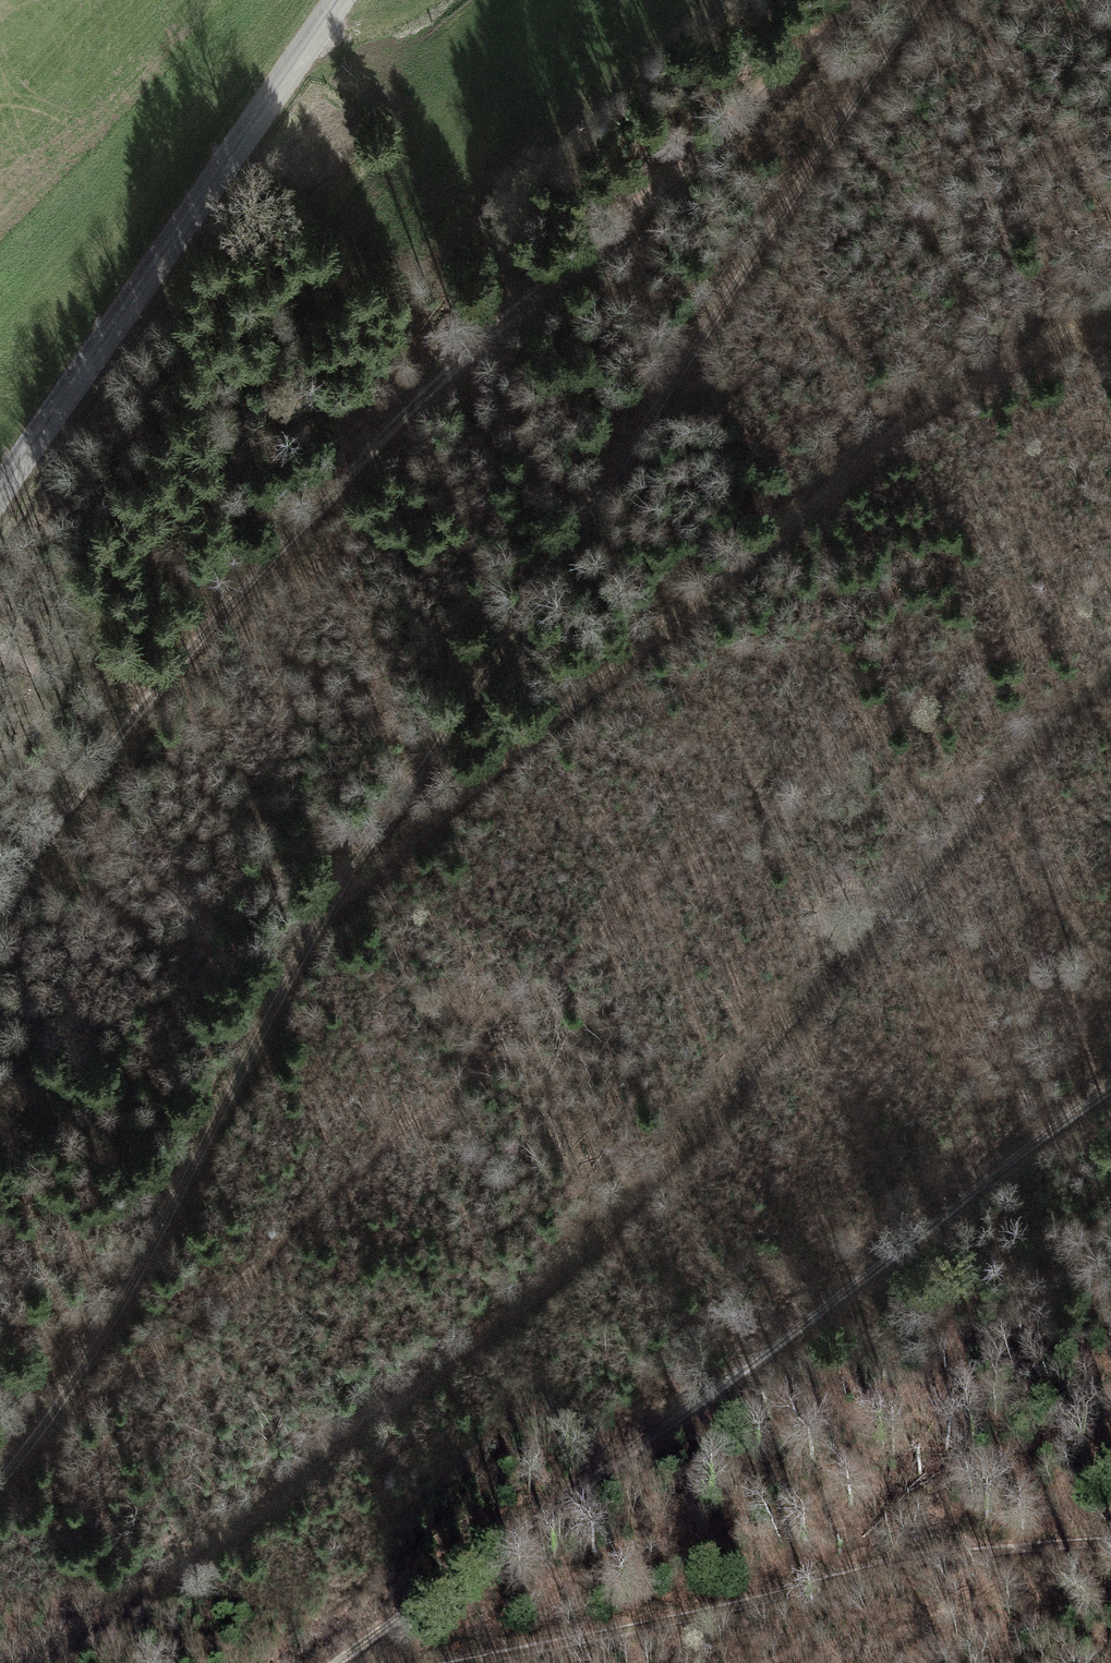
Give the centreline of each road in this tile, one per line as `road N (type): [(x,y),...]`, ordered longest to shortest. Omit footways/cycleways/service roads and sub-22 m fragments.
road 1 (track): [(0,1483),(125,1298),(317,922),(850,466),(927,406),(1110,294)]
road 2 (track): [(46,1662),(549,1280),(672,1160),(1034,740),(1110,667)]
road 3 (track): [(0,901),(237,599),(350,474),(865,0)]
road 4 (track): [(918,0),(317,922)]
road 5 (track): [(1110,1084),(674,1418),(333,1662)]
road 6 (track): [(428,1662),(947,1551),(1110,1546)]
road 7 (unclassified): [(0,520),(215,206),(342,0)]

